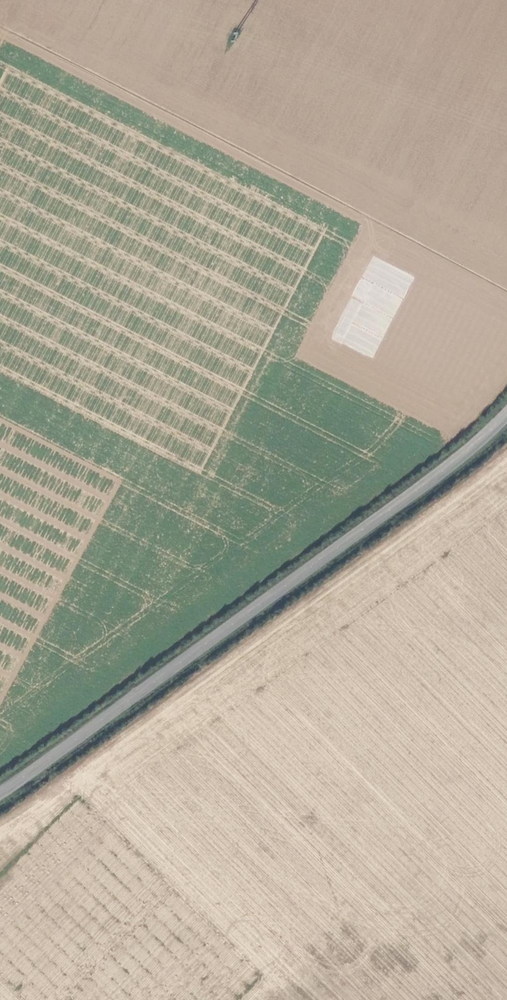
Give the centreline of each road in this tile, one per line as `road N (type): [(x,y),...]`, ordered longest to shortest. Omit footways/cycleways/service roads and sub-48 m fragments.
road 1 (tertiary): [(0,792),(433,479),(506,413)]

